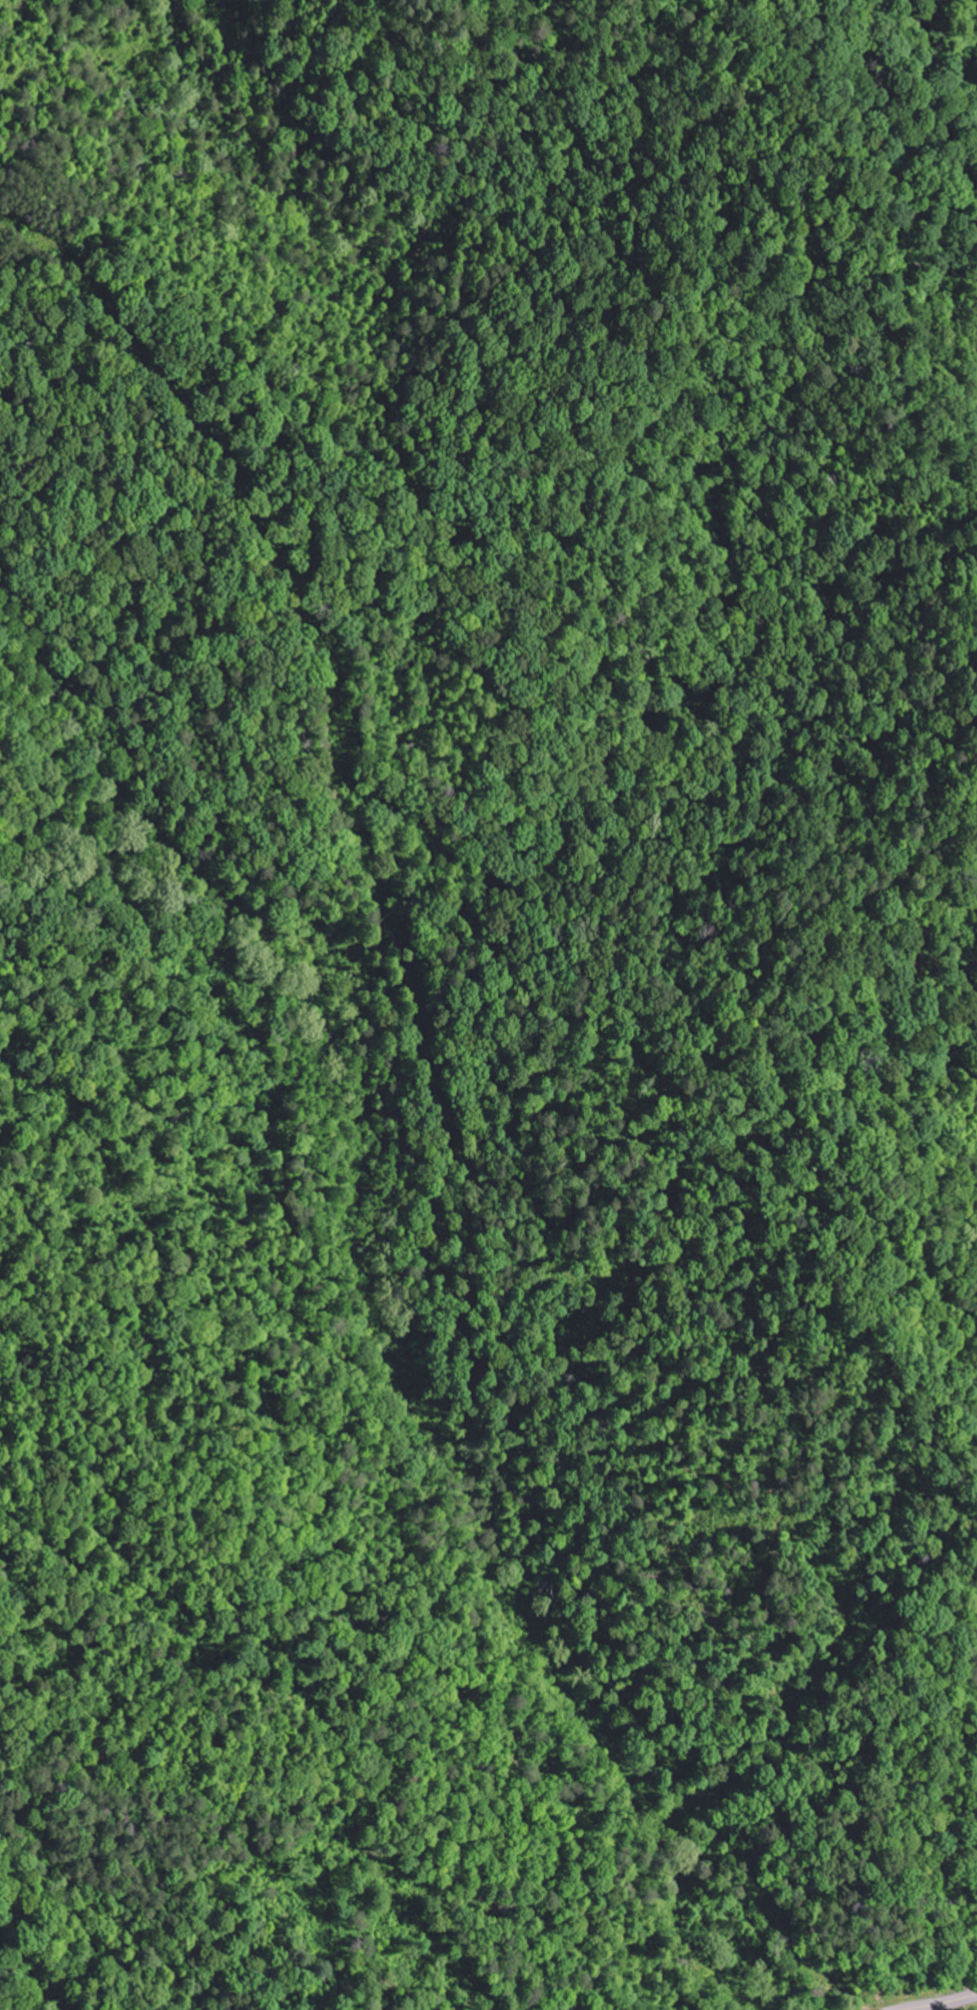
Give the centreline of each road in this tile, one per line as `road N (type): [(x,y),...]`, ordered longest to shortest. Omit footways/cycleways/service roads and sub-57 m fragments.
road 1 (residential): [(169,2009),(0,1840)]

